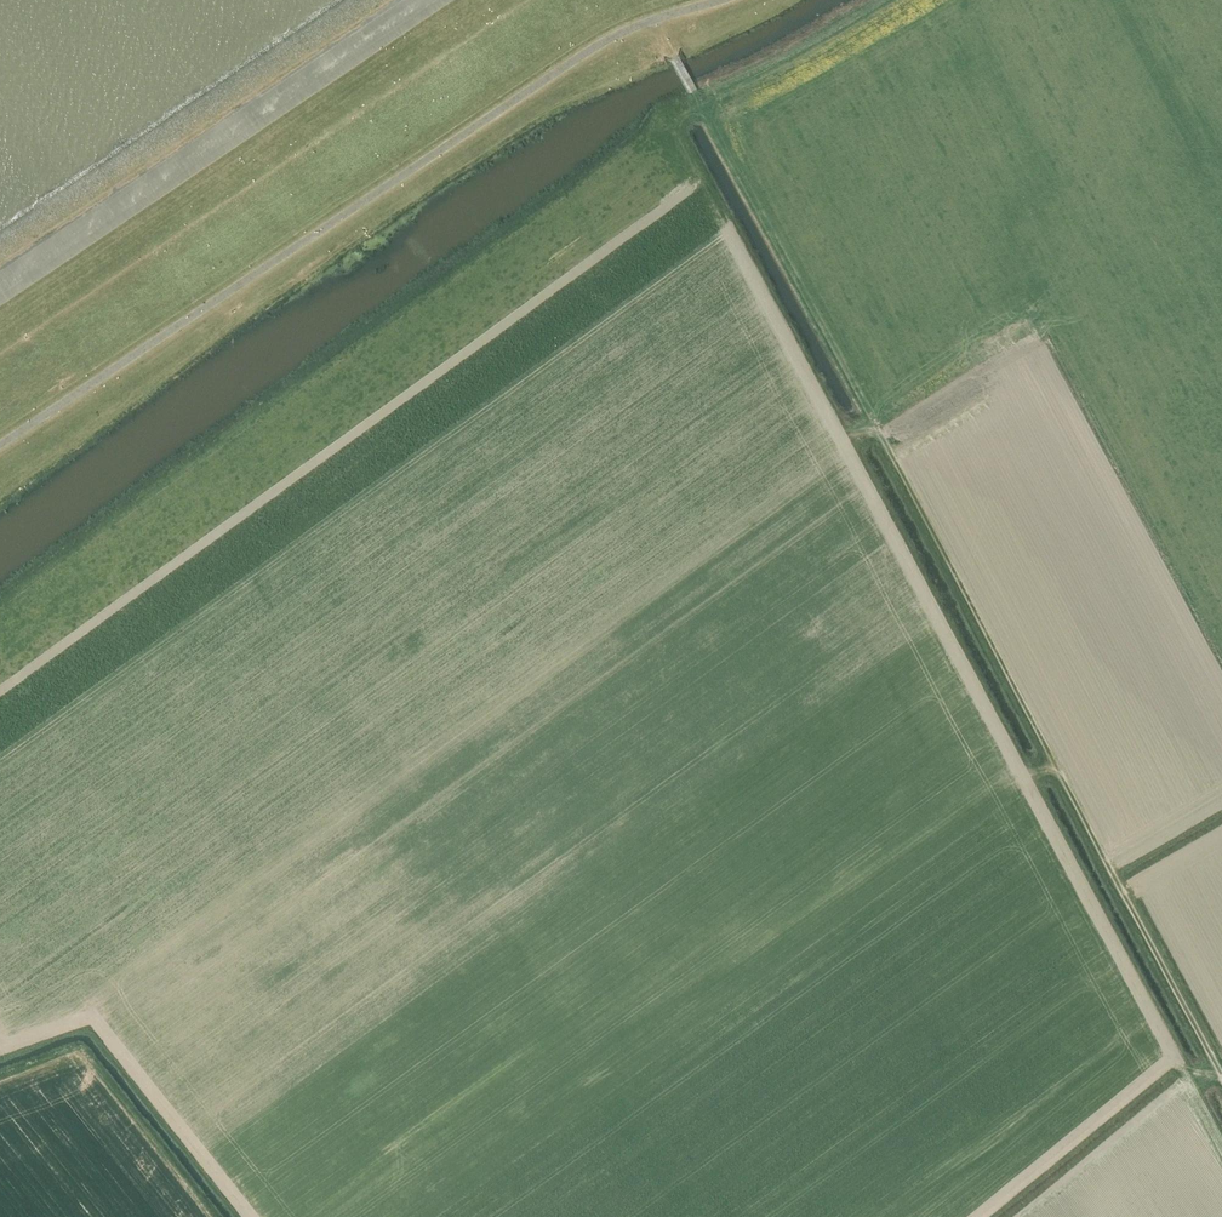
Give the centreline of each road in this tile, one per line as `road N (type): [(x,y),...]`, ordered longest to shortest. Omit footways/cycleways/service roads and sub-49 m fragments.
road 1 (unclassified): [(0,446),(585,52),(619,32),(717,0)]

